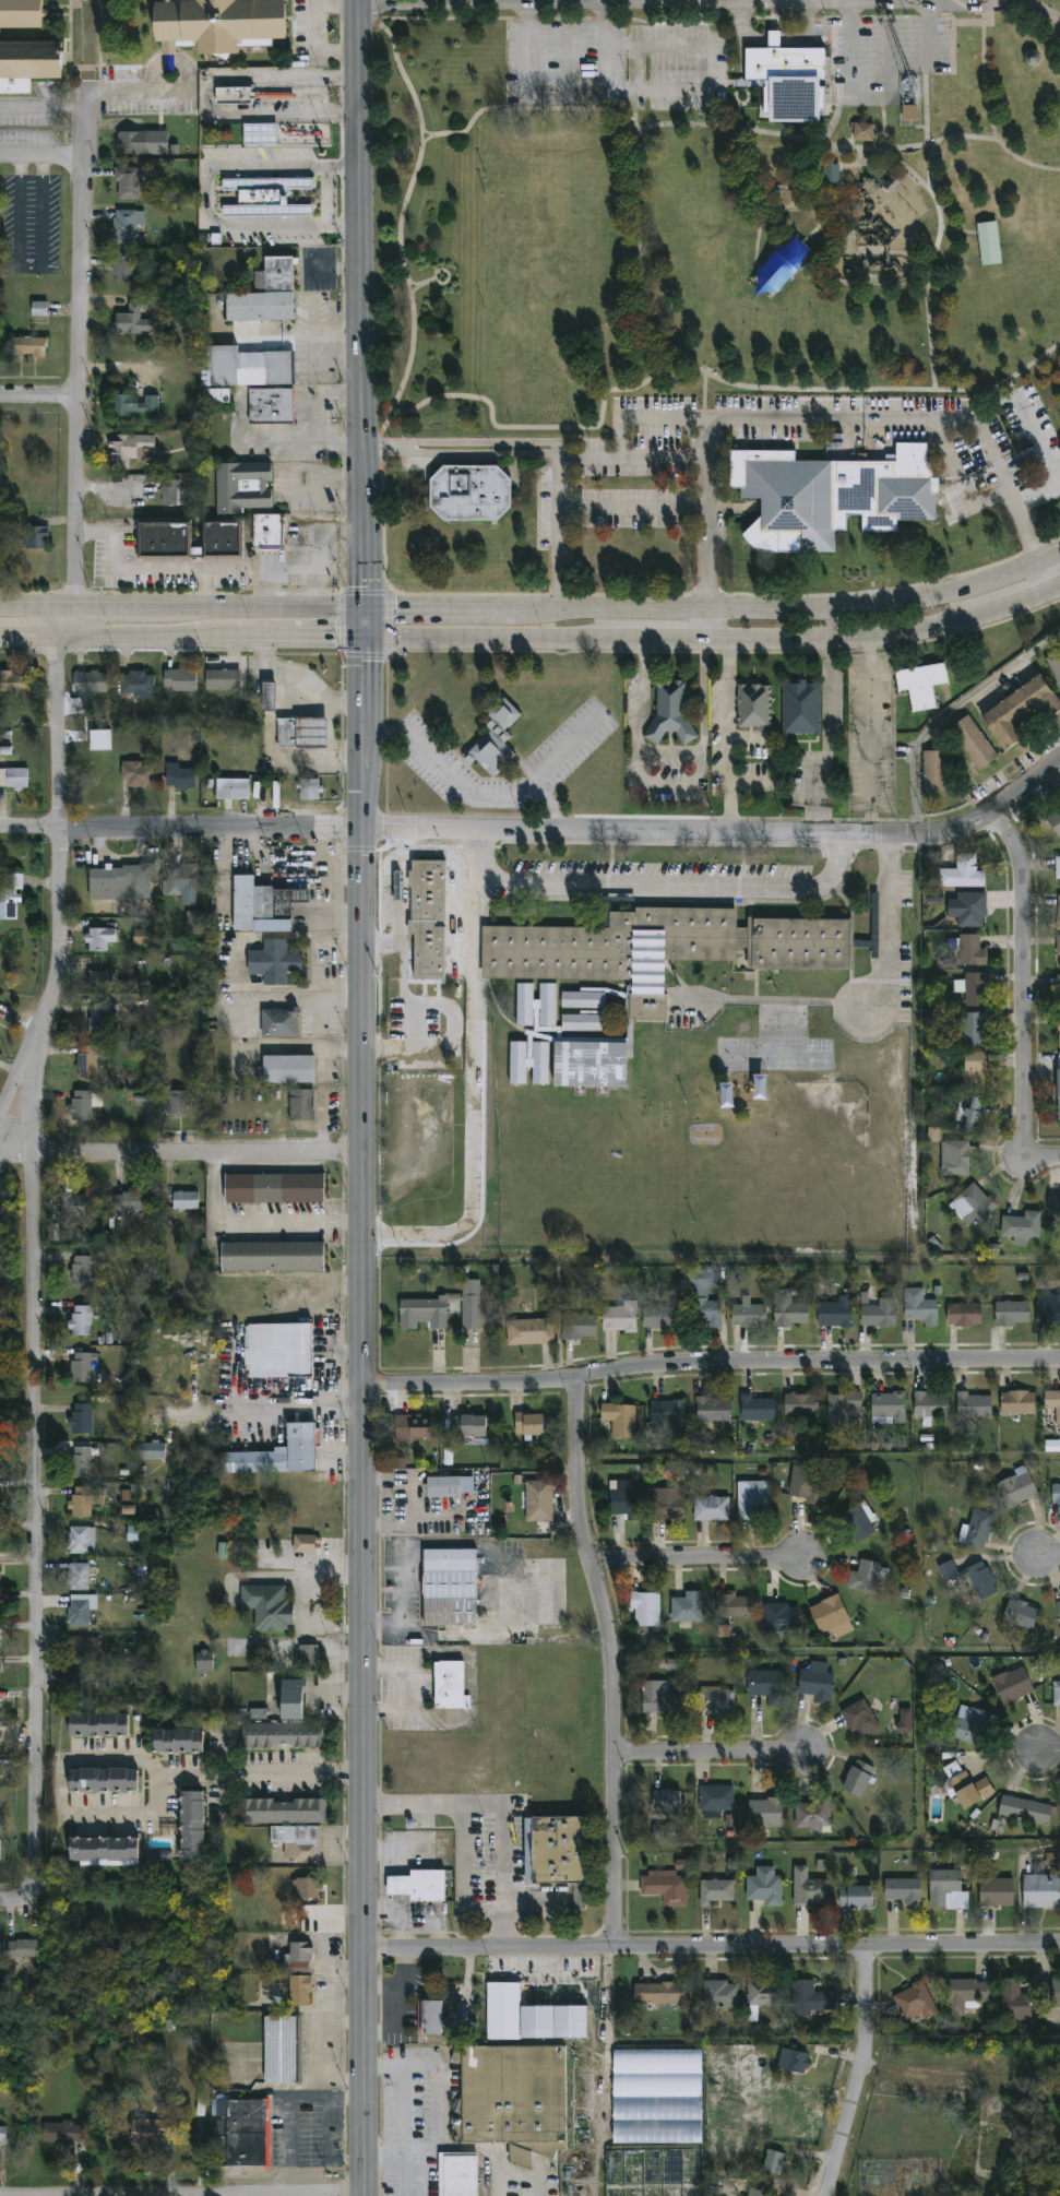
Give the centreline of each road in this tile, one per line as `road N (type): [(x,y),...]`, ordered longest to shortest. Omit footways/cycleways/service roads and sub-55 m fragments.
road 1 (secondary): [(365,2195),(358,0)]
road 2 (residential): [(58,637),(56,992),(38,1025),(40,1063),(28,1117),(35,1878)]
road 3 (residential): [(366,1392),(639,1374),(1059,1366)]
road 4 (residential): [(366,1947),(1059,1941)]
road 5 (residential): [(362,831),(891,836),(970,830),(997,812)]
road 6 (residential): [(609,1378),(584,1392),(573,1439),(584,1548),(612,1652),(619,1764),(611,1945)]
road 7 (secondary): [(1059,552),(976,585),(885,604),(507,610)]
road 8 (residential): [(86,91),(72,594),(58,609)]
road 9 (residential): [(365,2193),(0,2195)]
road 10 (residential): [(362,831),(0,832)]
road 11 (residential): [(362,1156),(34,1155)]
road 12 (residential): [(997,812),(1017,865),(1022,1116)]
road 13 (secondary): [(706,640),(868,639),(978,615)]
road 14 (secondary): [(366,639),(627,639)]
road 15 (residential): [(865,1943),(864,2058),(827,2195)]
road 16 (residential): [(691,0),(922,0)]
road 17 (residential): [(592,1567),(805,1559)]
road 18 (secondary): [(366,610),(165,609)]
road 19 (residential): [(362,1769),(165,1774)]
road 20 (residential): [(366,1392),(257,1420),(179,1422)]
road 21 (residential): [(619,1764),(805,1756)]
road 22 (secondary): [(58,637),(229,638)]
road 23 (secondary): [(507,610),(366,610)]

